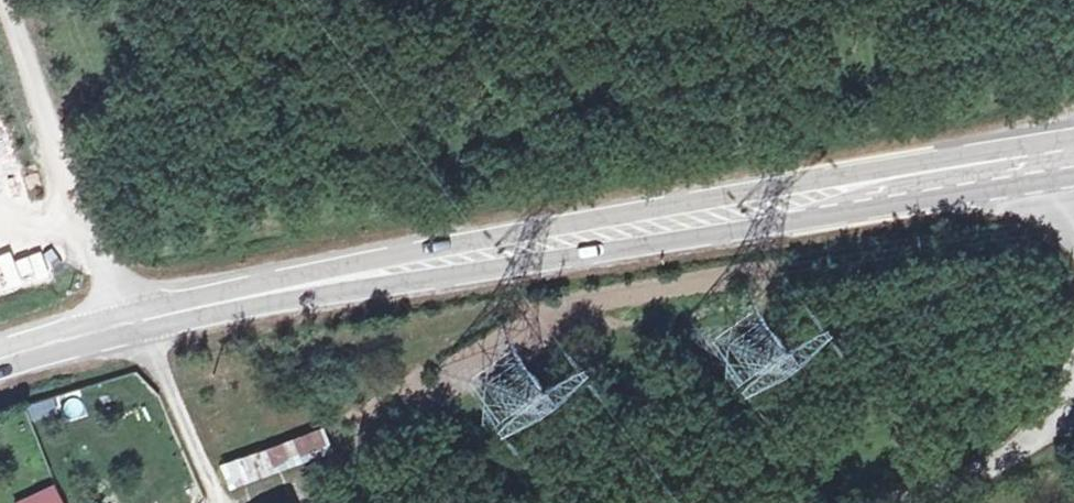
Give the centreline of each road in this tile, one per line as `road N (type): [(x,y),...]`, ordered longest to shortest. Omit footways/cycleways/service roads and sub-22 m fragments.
road 1 (primary): [(131,319),(351,267),(1073,159)]
road 2 (unclassified): [(0,2),(131,319)]
road 3 (unclassified): [(891,502),(1057,421),(1073,373)]
road 4 (primary): [(0,361),(131,319)]

